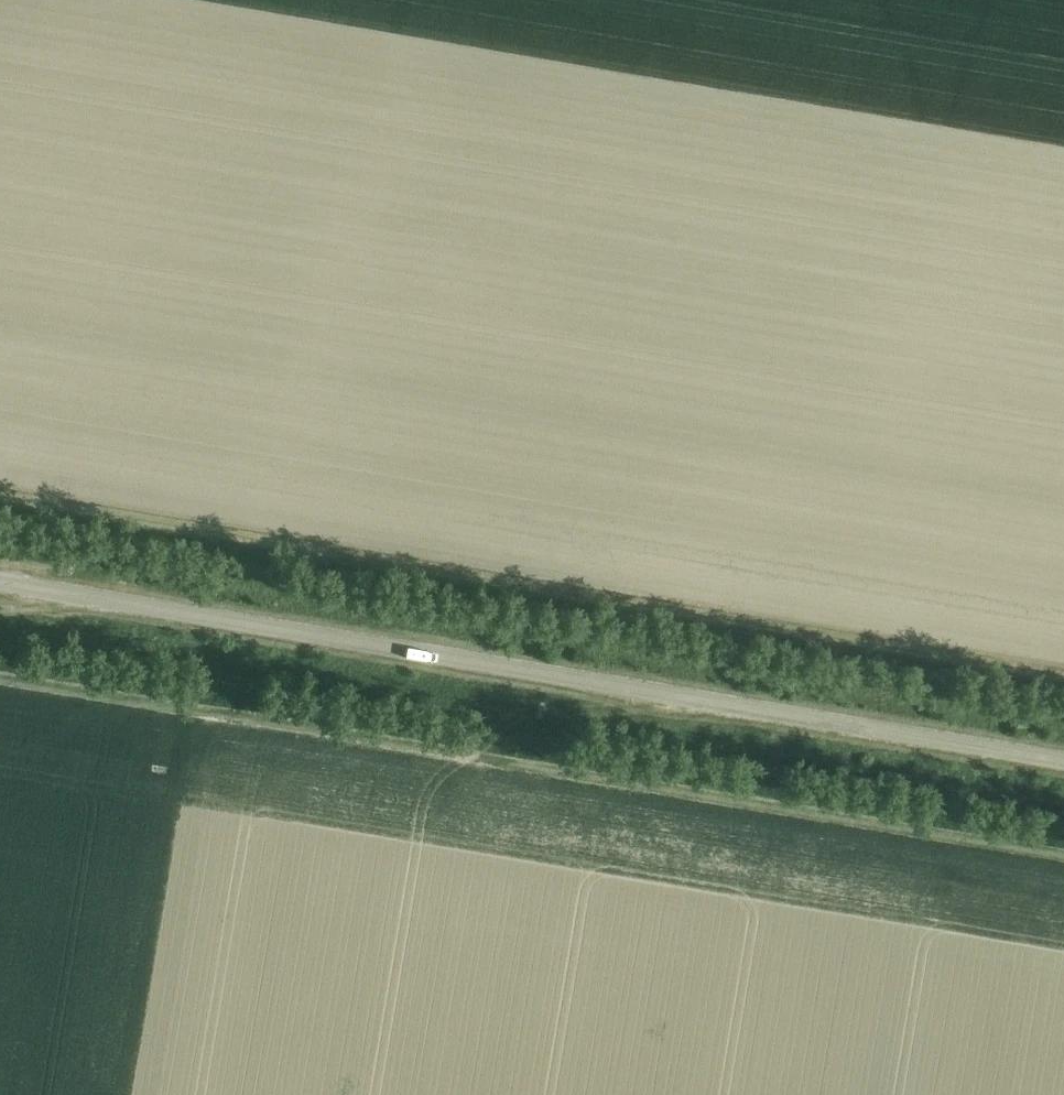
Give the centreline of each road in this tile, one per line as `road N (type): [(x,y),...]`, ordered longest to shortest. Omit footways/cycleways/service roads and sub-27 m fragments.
road 1 (unclassified): [(1063,761),(0,584)]

